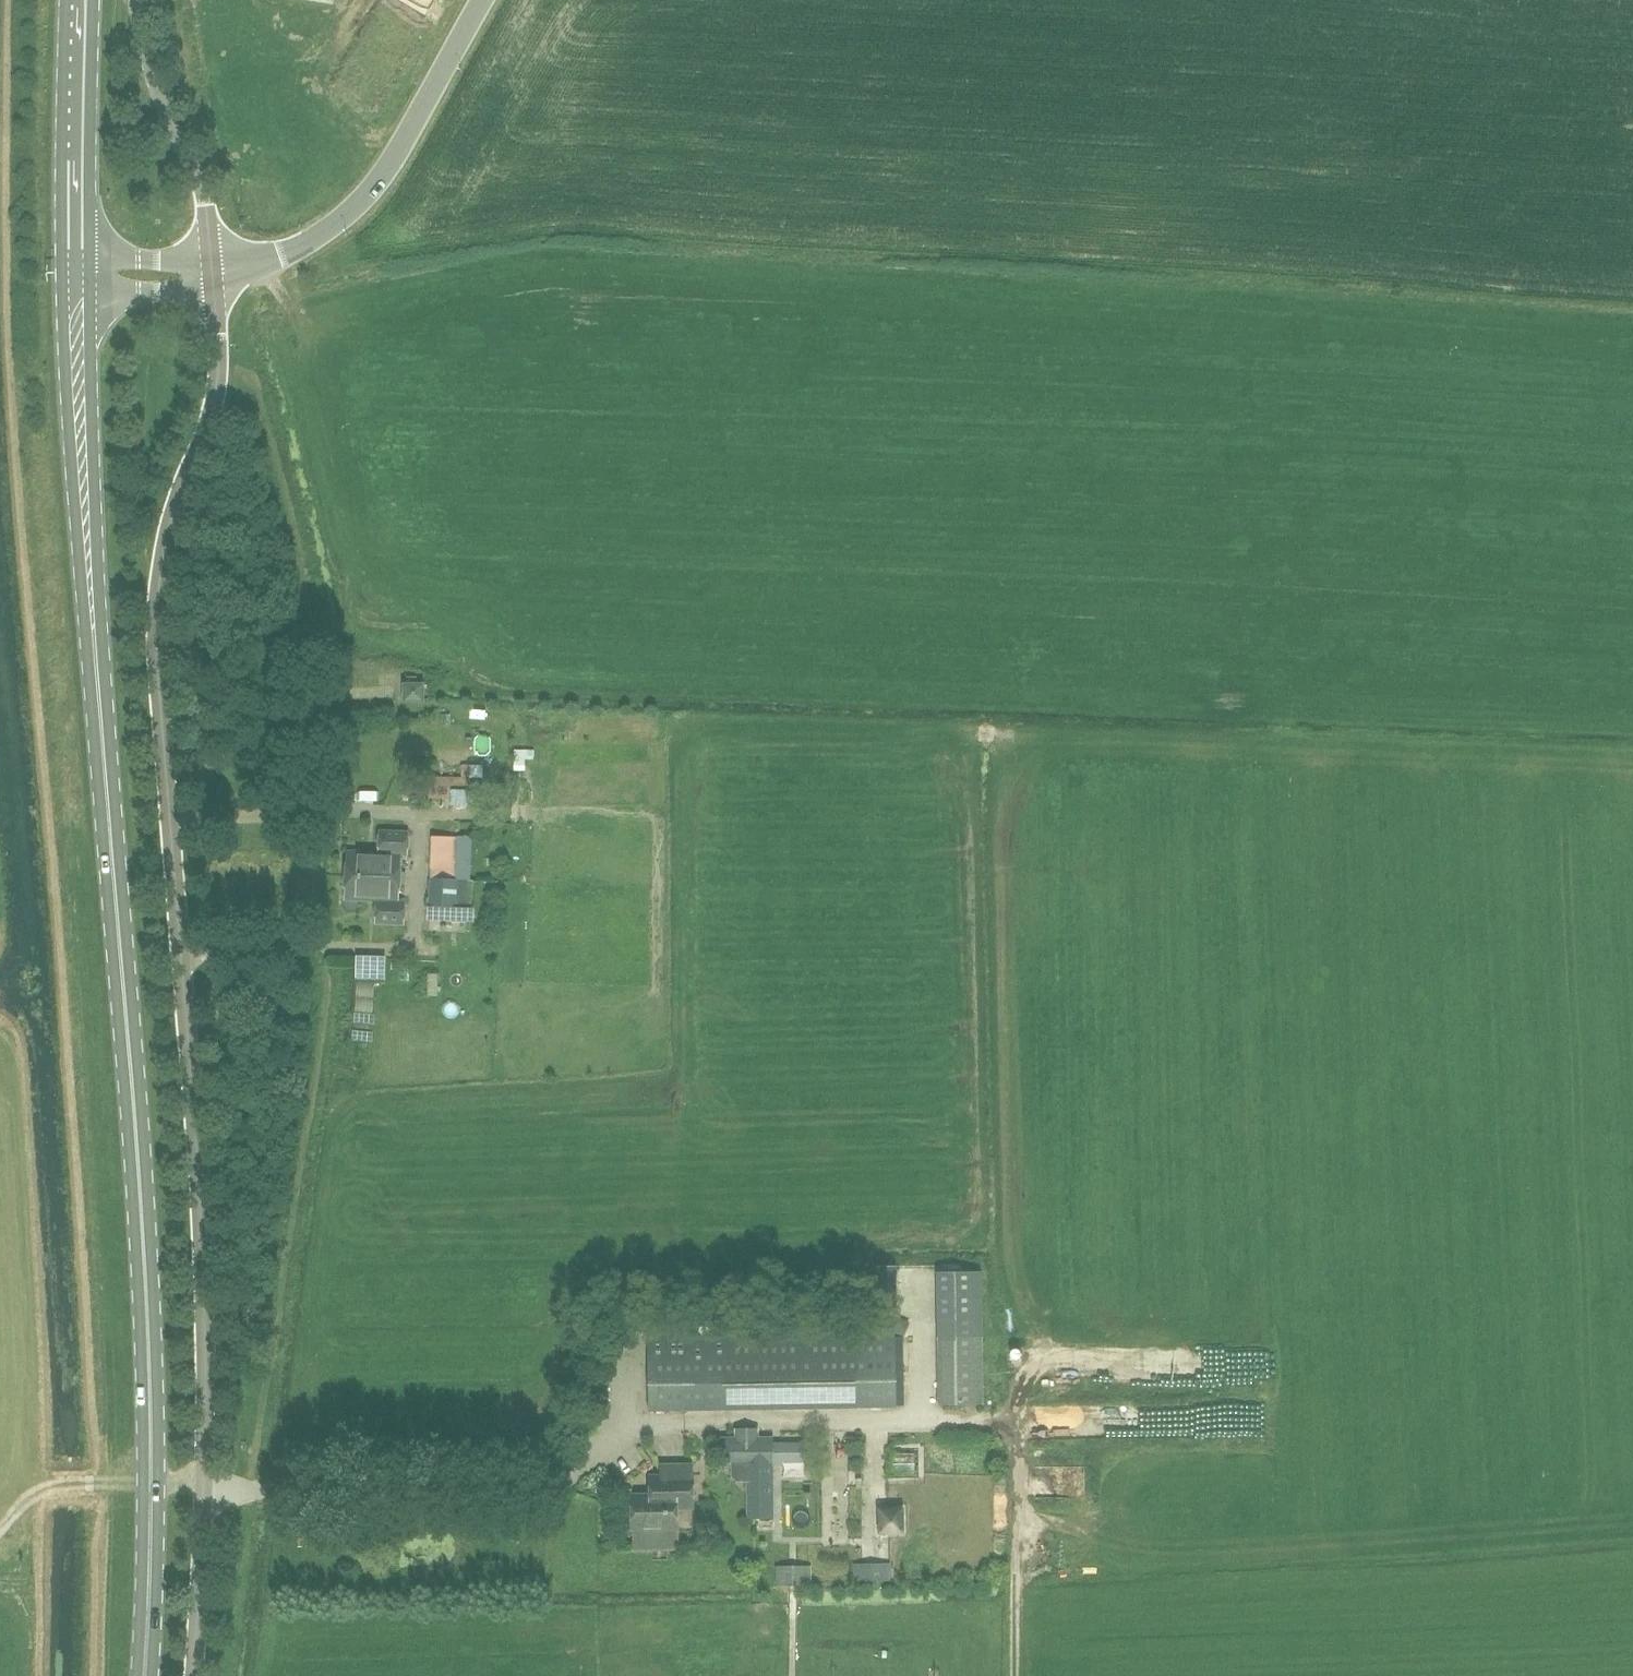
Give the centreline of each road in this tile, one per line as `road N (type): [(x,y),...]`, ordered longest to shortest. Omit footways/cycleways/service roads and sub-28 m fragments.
road 1 (unclassified): [(192,1675),(205,1486),(201,1217),(156,599),(171,517),(219,381),(217,273)]
road 2 (primary): [(146,1675),(146,1284),(75,426),(70,277)]
road 3 (tertiary): [(481,0),(393,160),(352,211),(286,251),(217,273)]
road 4 (unclassified): [(217,273),(201,189),(157,90),(136,0)]
road 5 (primary): [(70,277),(77,0)]
road 6 (tertiary): [(70,277),(217,273)]

